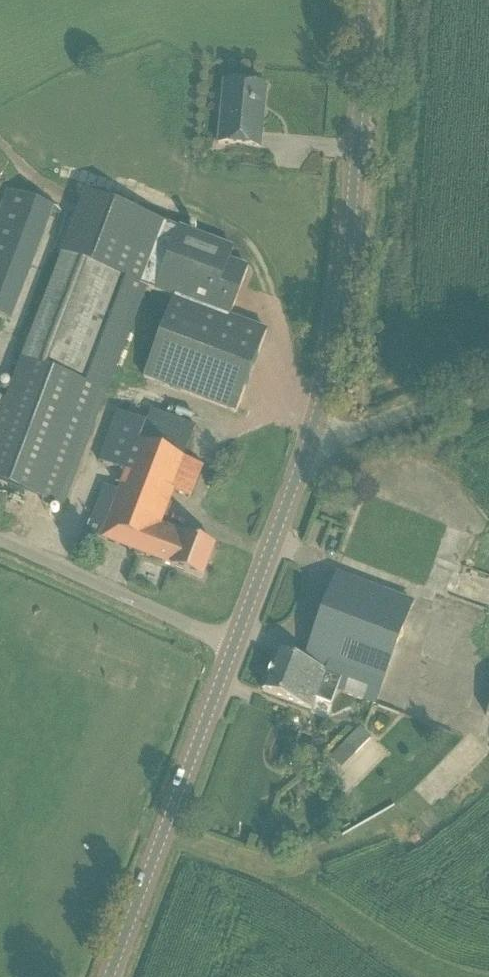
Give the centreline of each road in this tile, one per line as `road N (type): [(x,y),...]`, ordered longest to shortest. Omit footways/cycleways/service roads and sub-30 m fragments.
road 1 (tertiary): [(310,437),(341,312),(365,0)]
road 2 (tertiary): [(109,976),(234,645)]
road 3 (unclassified): [(234,645),(0,539)]
road 4 (tertiary): [(234,645),(310,437)]
road 5 (unclassified): [(310,437),(364,429),(488,375)]

